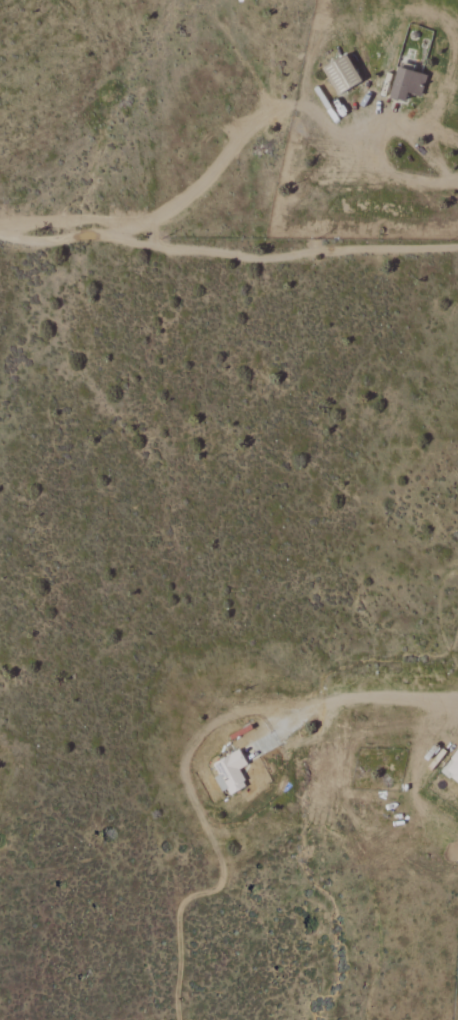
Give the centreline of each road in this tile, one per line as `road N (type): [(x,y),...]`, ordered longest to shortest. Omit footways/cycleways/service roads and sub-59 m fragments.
road 1 (residential): [(457,248),(254,258),(91,234),(0,233)]
road 2 (track): [(109,237),(188,198),(274,108),(305,109),(365,141)]
road 3 (track): [(457,695),(326,701),(260,739)]

